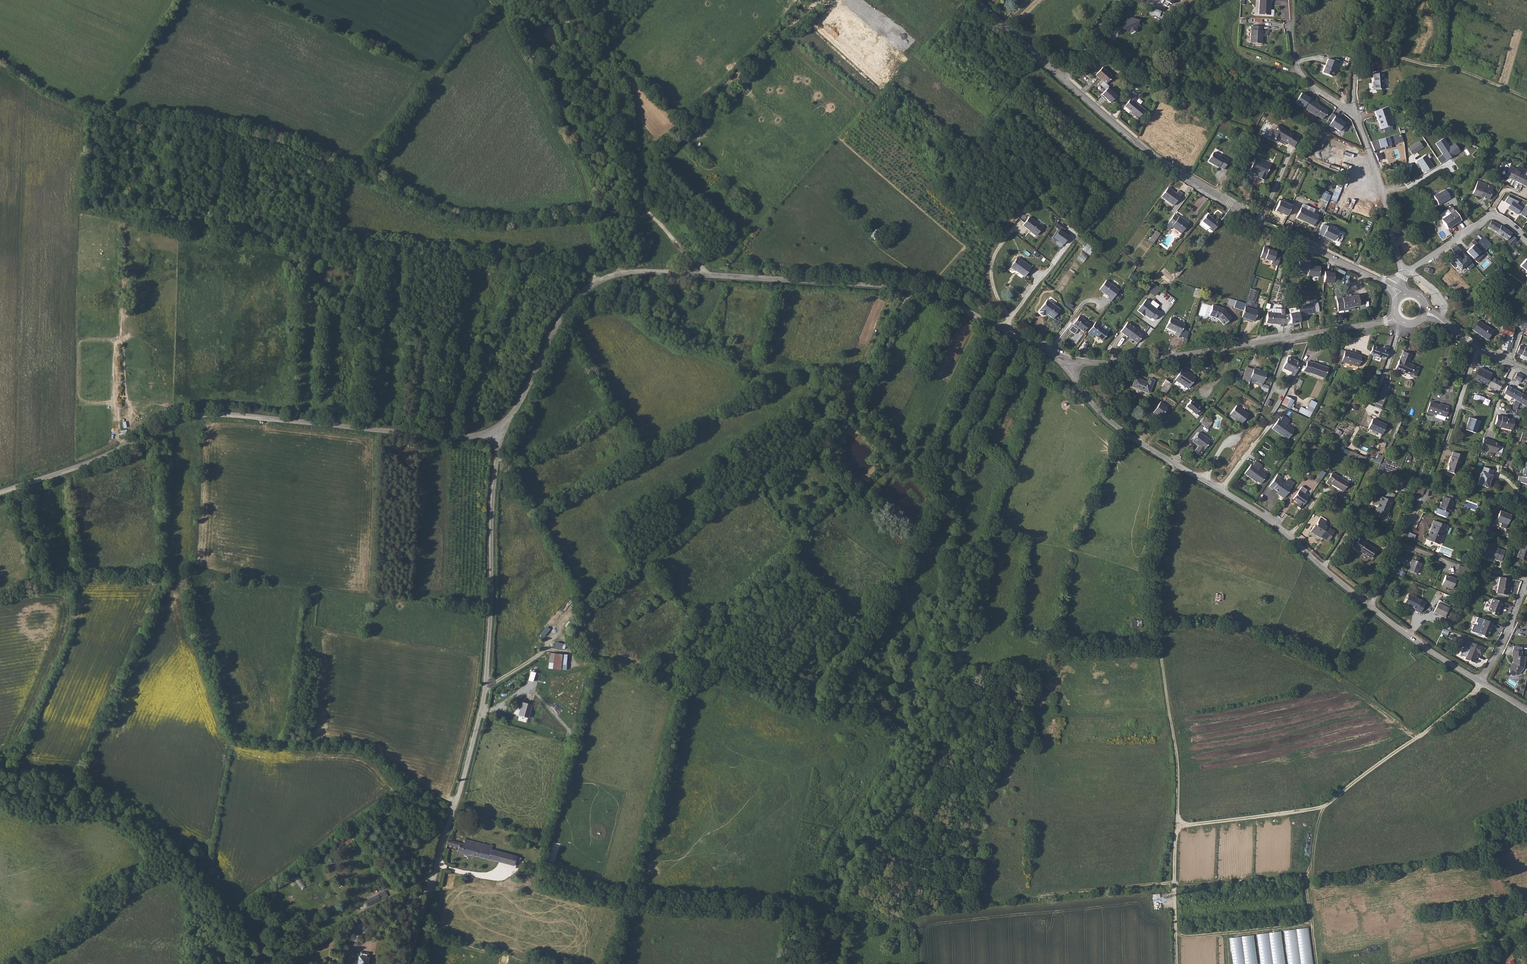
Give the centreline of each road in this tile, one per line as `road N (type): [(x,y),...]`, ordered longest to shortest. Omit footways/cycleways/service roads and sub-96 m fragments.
road 1 (unclassified): [(1067,365),(934,296),(856,283),(629,271),(598,281),(570,307),(500,431)]
road 2 (unclassified): [(500,431),(490,653),(460,791),(433,876),(359,913)]
road 3 (track): [(598,281),(572,264),(81,211)]
road 4 (unclassified): [(500,431),(459,438),(189,416),(0,493)]
road 5 (track): [(1175,963),(1176,749),(1150,541),(1173,463)]
road 6 (track): [(910,292),(852,405),(584,604)]
road 7 (residential): [(1370,608),(1261,515),(1119,429),(1067,365)]
road 8 (tertiary): [(1393,288),(1251,219),(1146,150),(1065,80)]
road 9 (track): [(818,0),(642,173),(642,200),(708,275)]
road 10 (track): [(1178,824),(1325,806),(1484,683)]
road 11 (residential): [(1397,315),(1194,354),(1067,365)]
road 12 (track): [(686,335),(717,342),(755,384),(812,374),(950,493)]
road 13 (track): [(703,626),(783,559),(830,533),(898,451)]
road 14 (residential): [(1404,274),(1360,123),(1347,109)]
road 15 (residential): [(1404,322),(1349,441),(1372,456)]
road 16 (residential): [(1404,274),(1494,215),(1526,241)]
road 17 (track): [(1453,0),(1448,50),(1433,65),(1356,59)]
road 18 (residential): [(1347,109),(1314,88),(1296,62),(1290,0)]
road 19 (residential): [(1481,681),(1370,608)]
road 20 (tertiary): [(1065,80),(975,0)]

